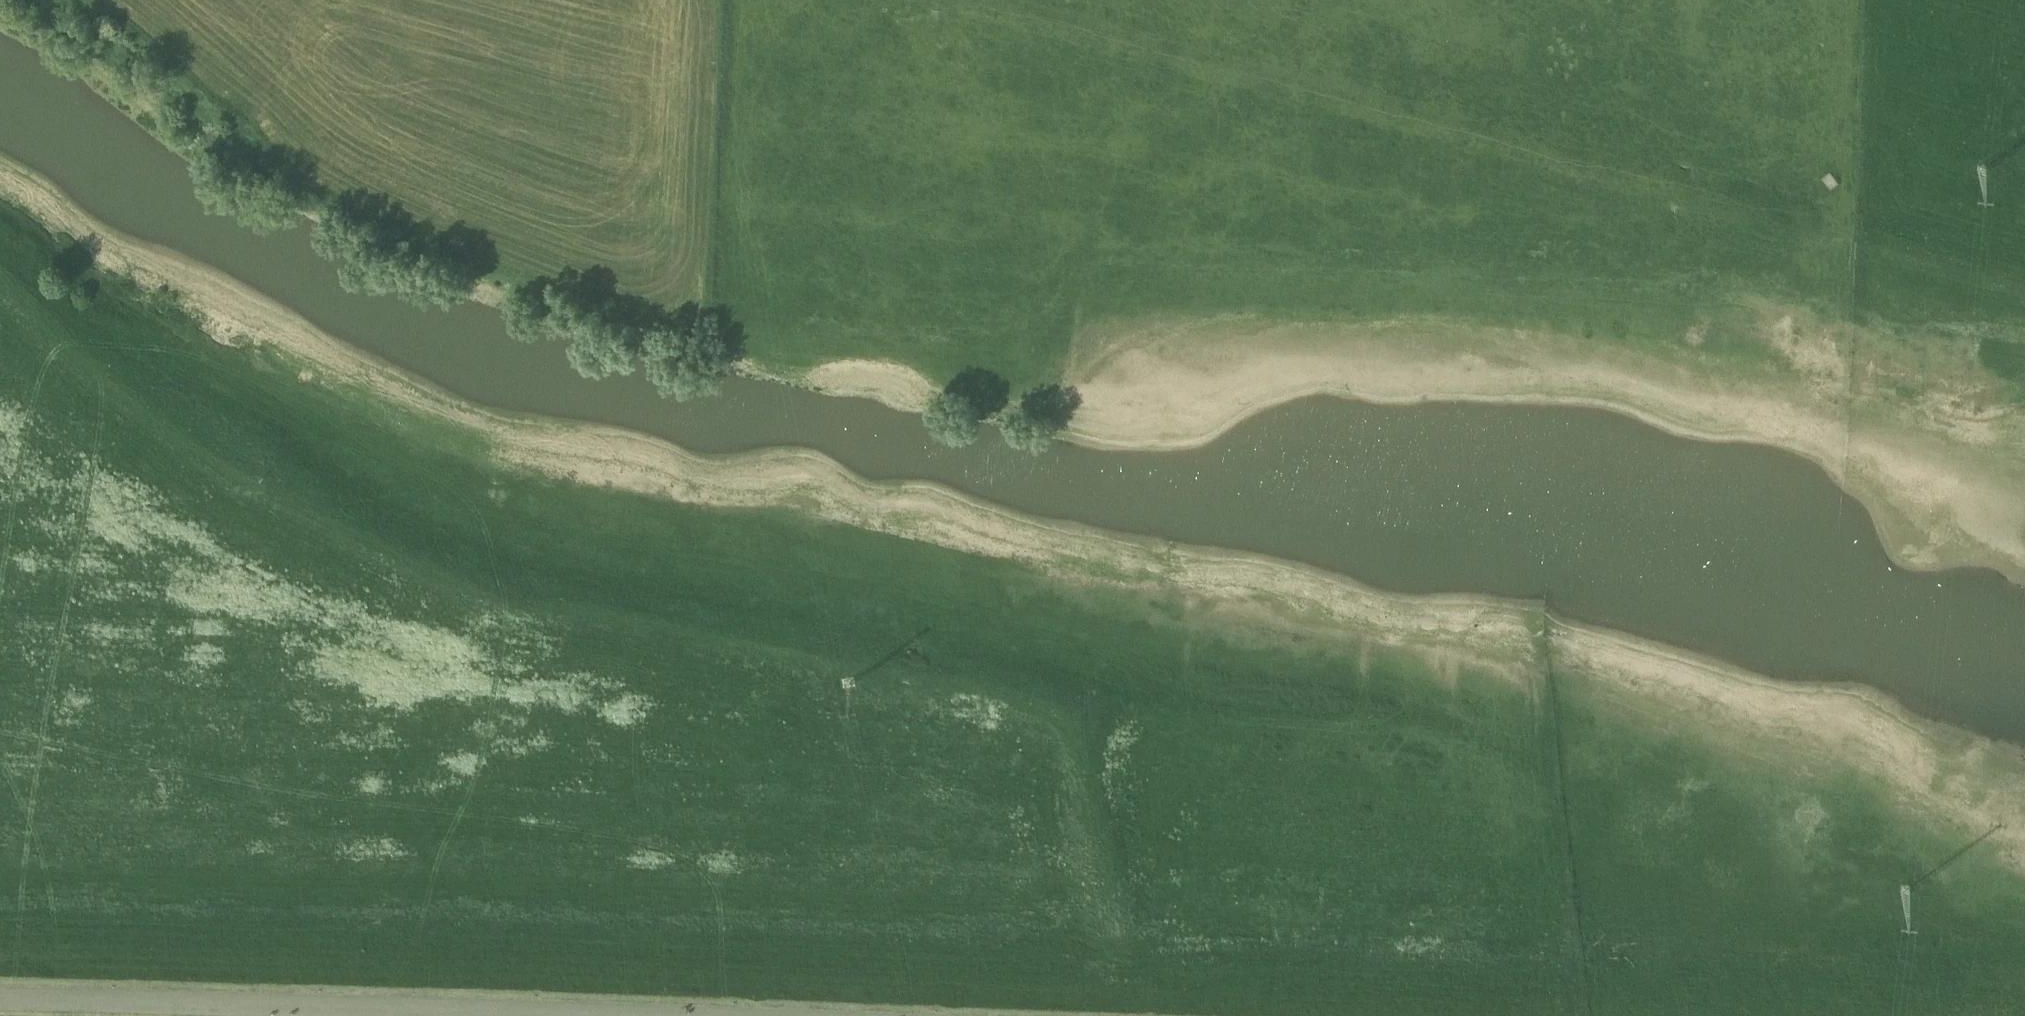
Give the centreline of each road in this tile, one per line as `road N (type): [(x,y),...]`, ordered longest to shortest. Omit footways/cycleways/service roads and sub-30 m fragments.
road 1 (unclassified): [(0,990),(744,1015)]

